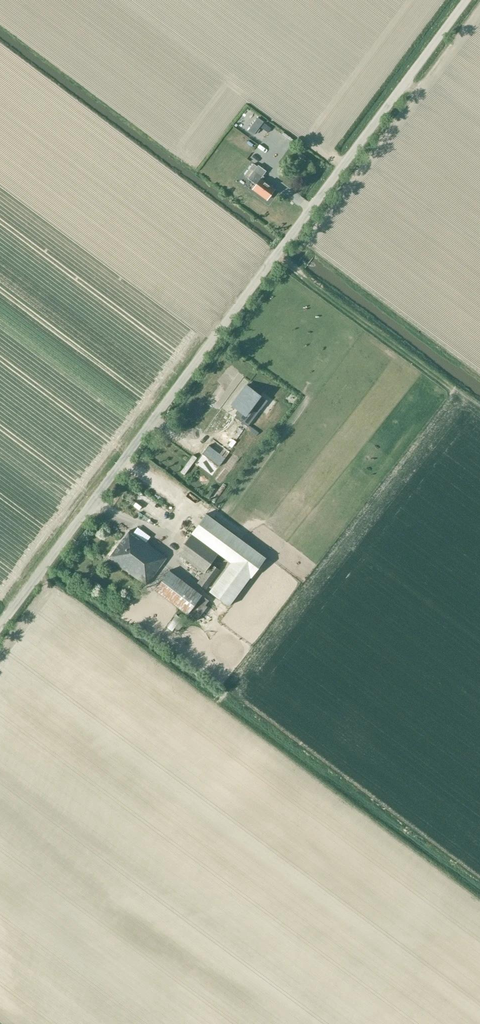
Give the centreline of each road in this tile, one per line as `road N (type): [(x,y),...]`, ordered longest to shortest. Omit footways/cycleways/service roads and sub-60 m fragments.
road 1 (unclassified): [(0,629),(466,0)]

